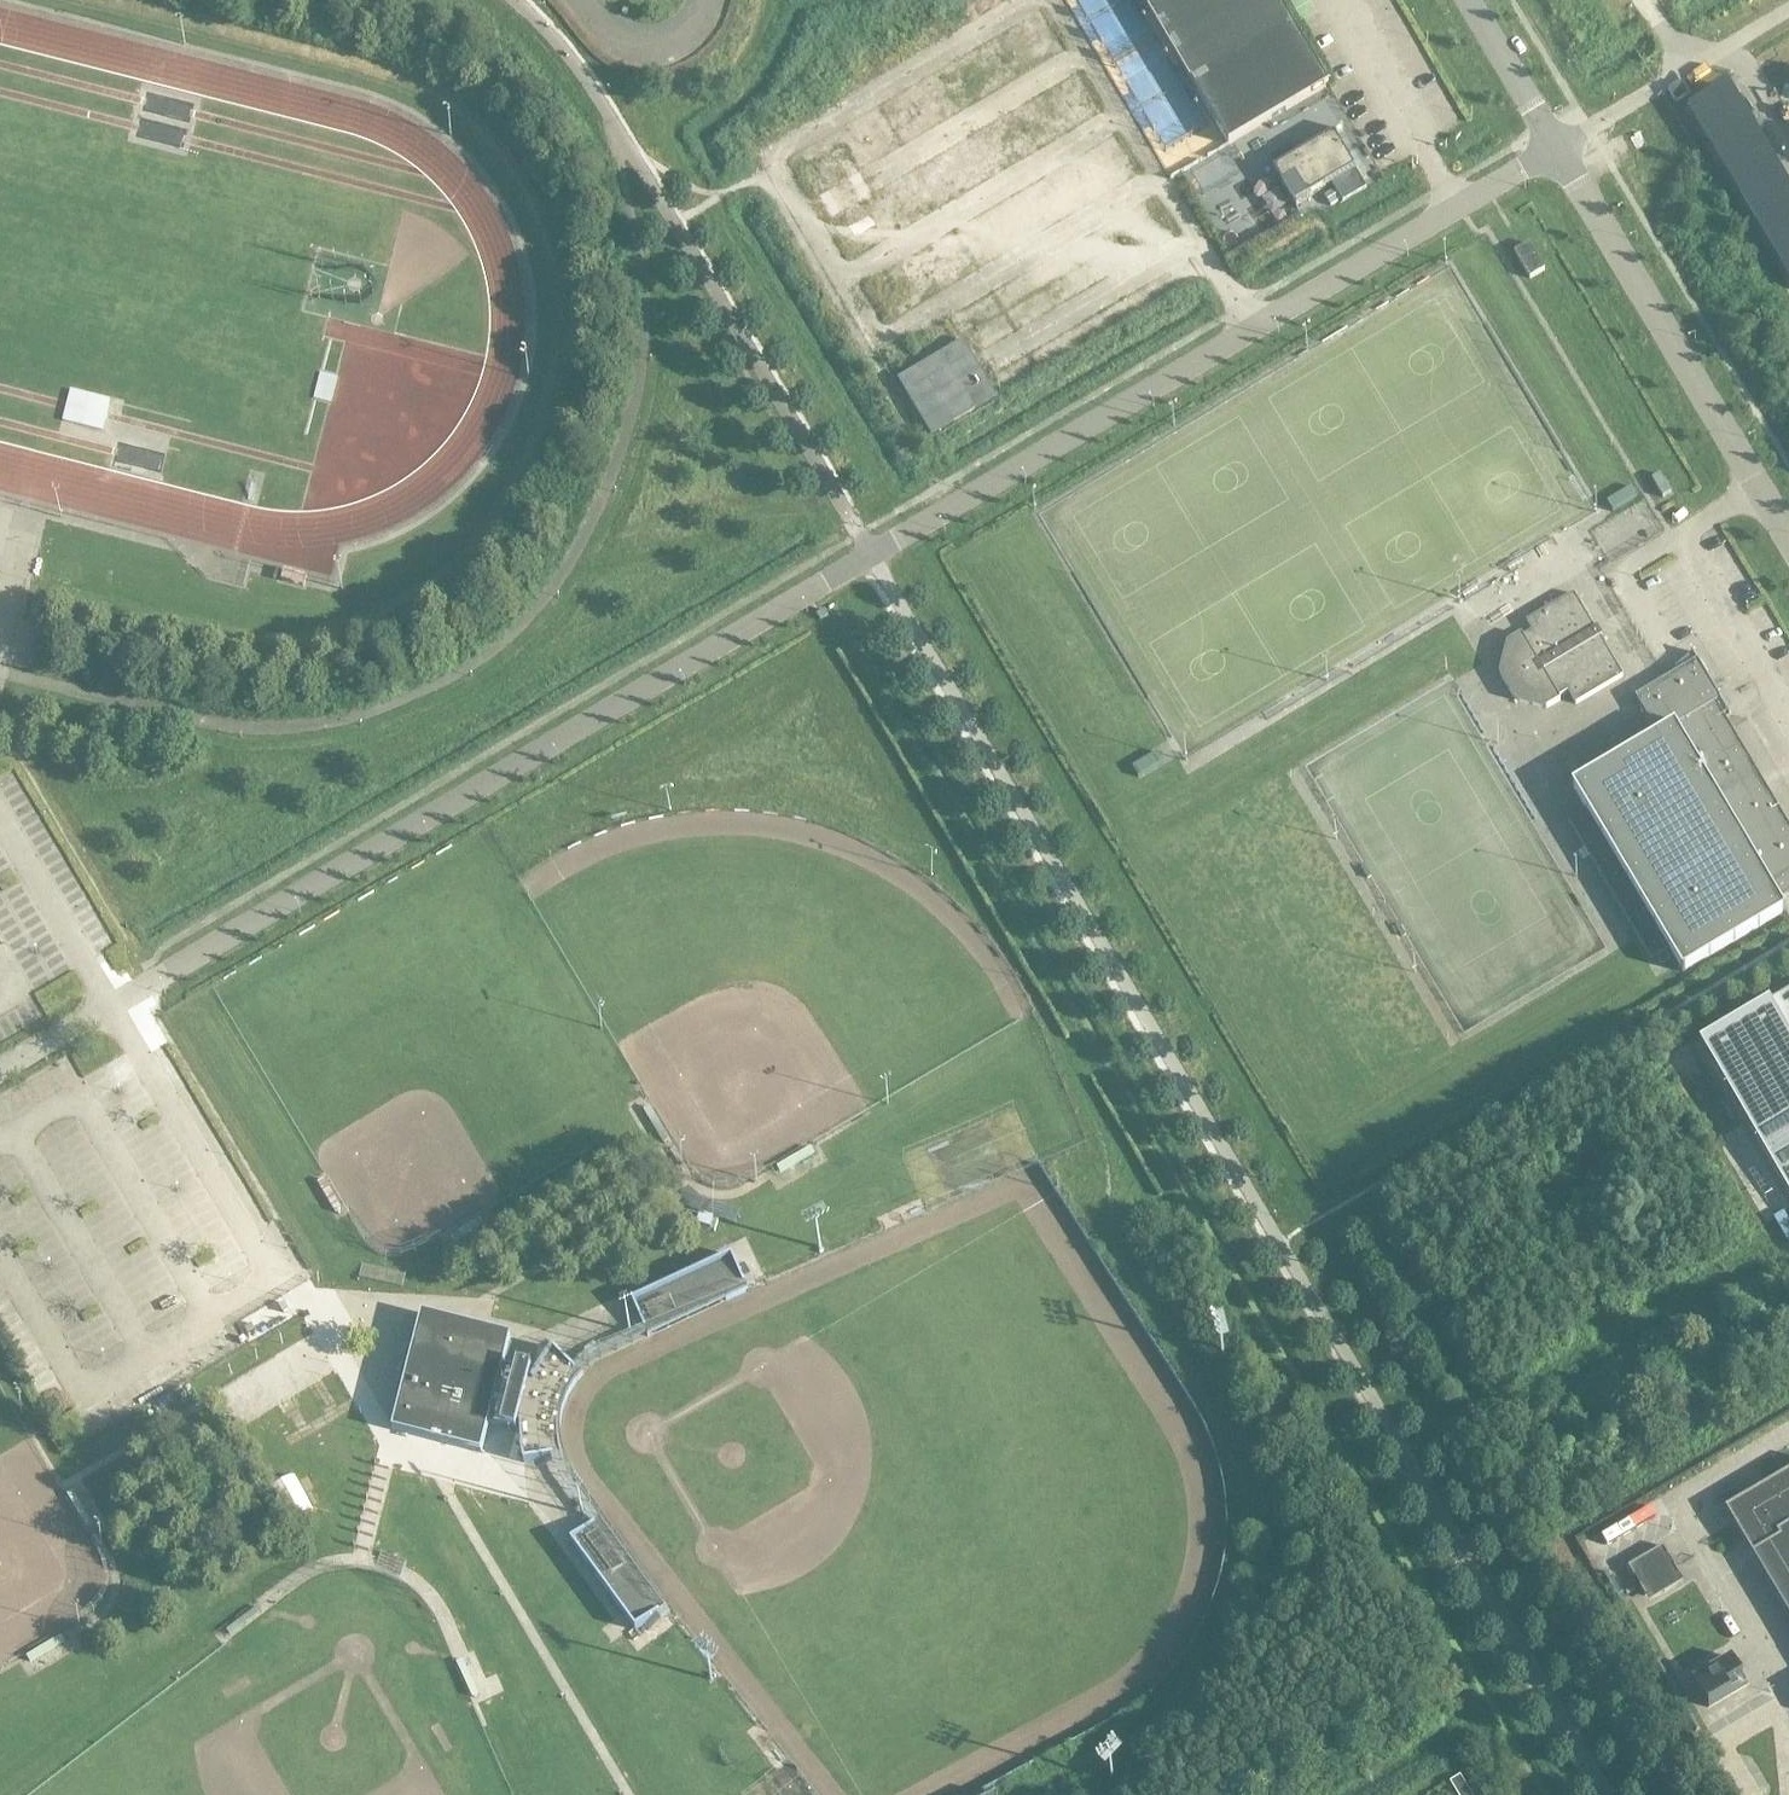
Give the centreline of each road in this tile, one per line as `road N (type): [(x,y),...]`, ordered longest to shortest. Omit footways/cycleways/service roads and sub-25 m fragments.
road 1 (unclassified): [(1560,151),(1249,327),(0,1074)]
road 2 (unclassified): [(1788,536),(1560,151)]
road 3 (unclassified): [(1560,151),(1469,0)]

